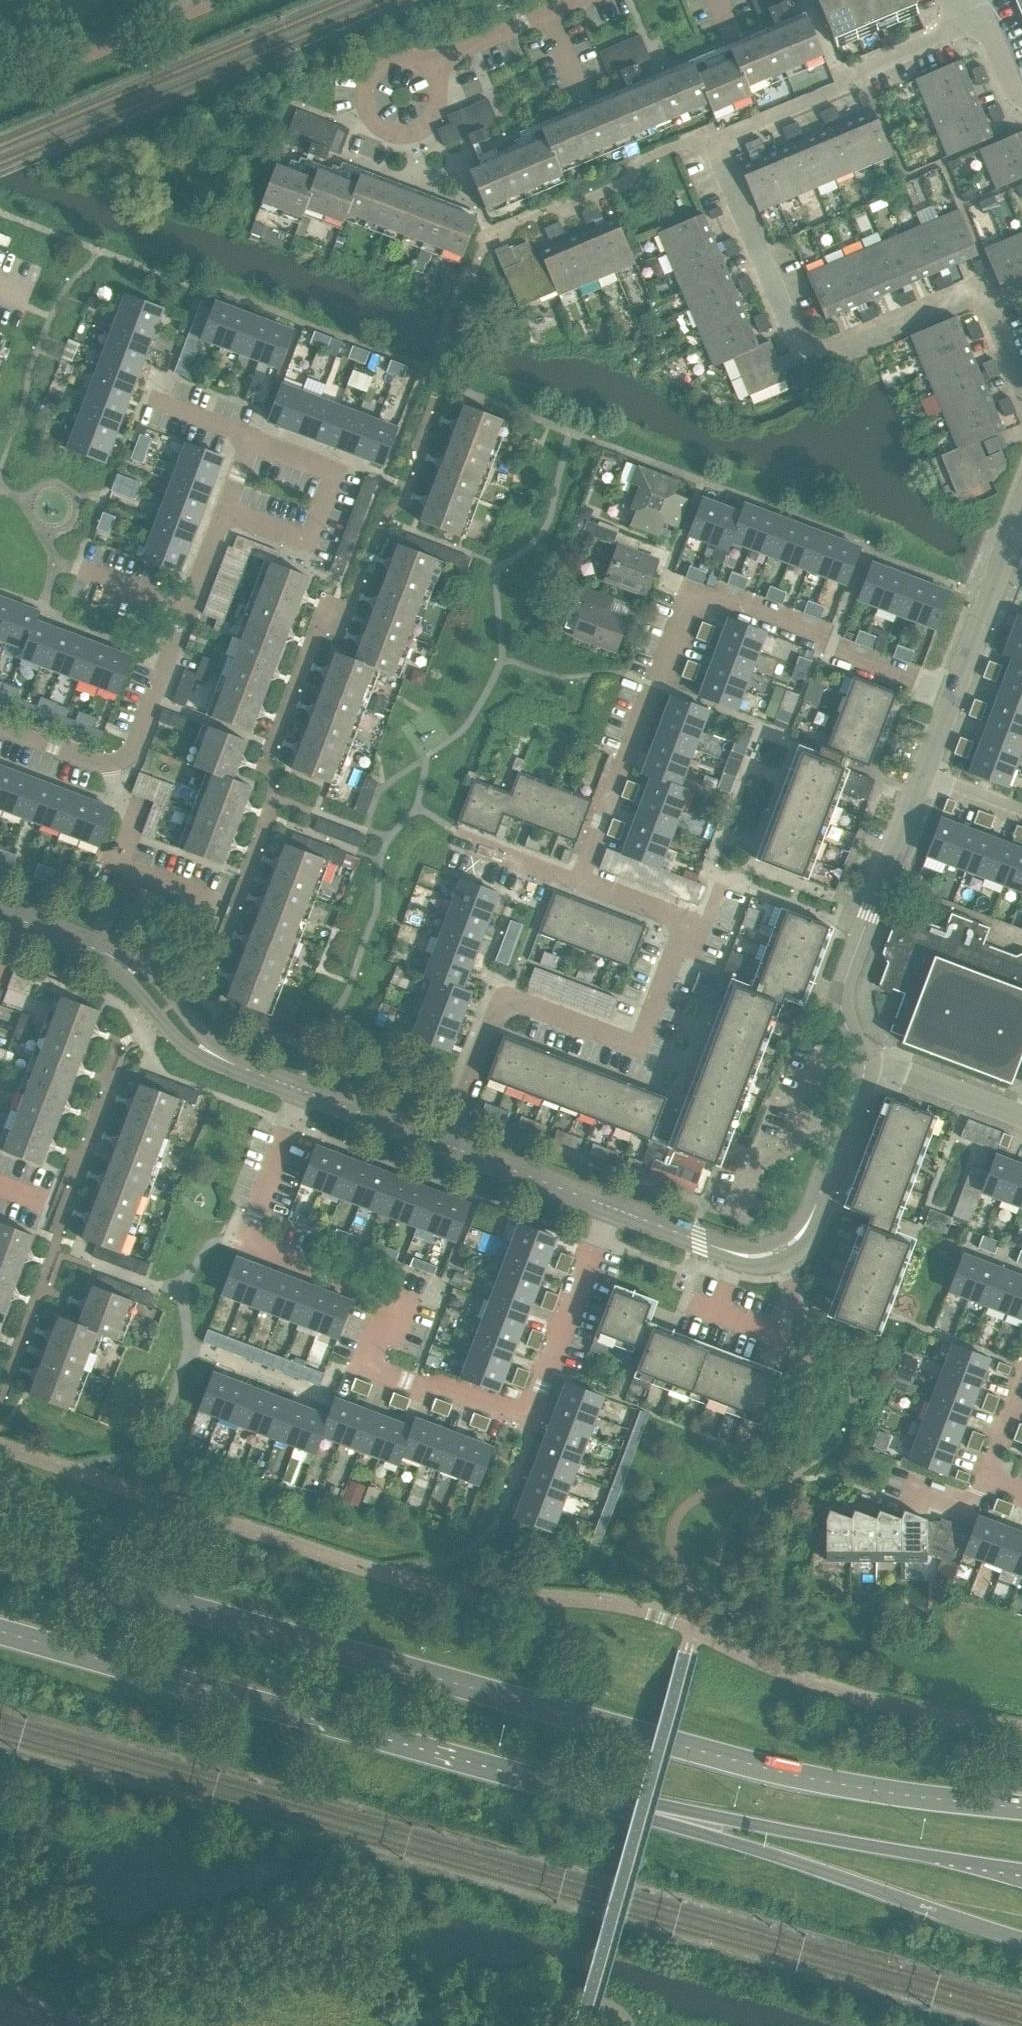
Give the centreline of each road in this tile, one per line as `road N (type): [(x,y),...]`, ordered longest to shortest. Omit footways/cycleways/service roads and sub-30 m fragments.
road 1 (secondary): [(1021,1805),(847,1784),(660,1744),(0,1555)]
road 2 (residential): [(251,1244),(401,1305),(369,1366),(527,1417),(605,1206)]
road 3 (residential): [(577,883),(693,587),(953,693)]
road 4 (secondary): [(0,1631),(558,1788)]
road 5 (residential): [(1021,395),(979,291),(852,347),(810,352),(796,338),(712,143)]
road 6 (primary): [(558,1788),(590,1806),(1021,1938)]
road 7 (residential): [(442,1146),(495,998),(638,1049),(687,920)]
road 8 (secondary): [(558,1788),(981,1866)]
road 9 (unclassified): [(299,1093),(220,1062),(123,965),(21,921)]
road 10 (residential): [(866,1067),(843,995),(922,775)]
road 11 (residential): [(115,766),(131,751),(226,510)]
road 12 (residential): [(226,510),(308,540),(333,472),(249,439)]
road 13 (residential): [(499,234),(622,187),(640,166),(680,148),(712,143)]
road 14 (unclassified): [(784,1250),(807,1228),(866,1067)]
road 15 (residential): [(953,693),(1021,504)]
road 16 (unclassified): [(784,1250),(740,1256),(605,1206)]
road 17 (residential): [(432,70),(409,57),(383,61),(362,93),(378,128),(403,137),(428,127)]
road 18 (unclassified): [(605,1206),(442,1146)]
road 19 (residential): [(584,0),(432,70)]
road 20 (residential): [(1021,1119),(866,1067)]
road 21 (residential): [(251,1244),(299,1093)]
road 22 (unclassified): [(442,1146),(299,1093)]
road 23 (unclassified): [(836,91),(877,61),(958,25)]
road 24 (residential): [(712,143),(836,91)]
road 25 (residential): [(1021,1489),(987,1476),(1021,1385)]
road 26 (residential): [(577,883),(458,838)]
road 27 (unclassified): [(1021,104),(982,14),(958,25)]
road 28 (residential): [(0,725),(115,766)]

